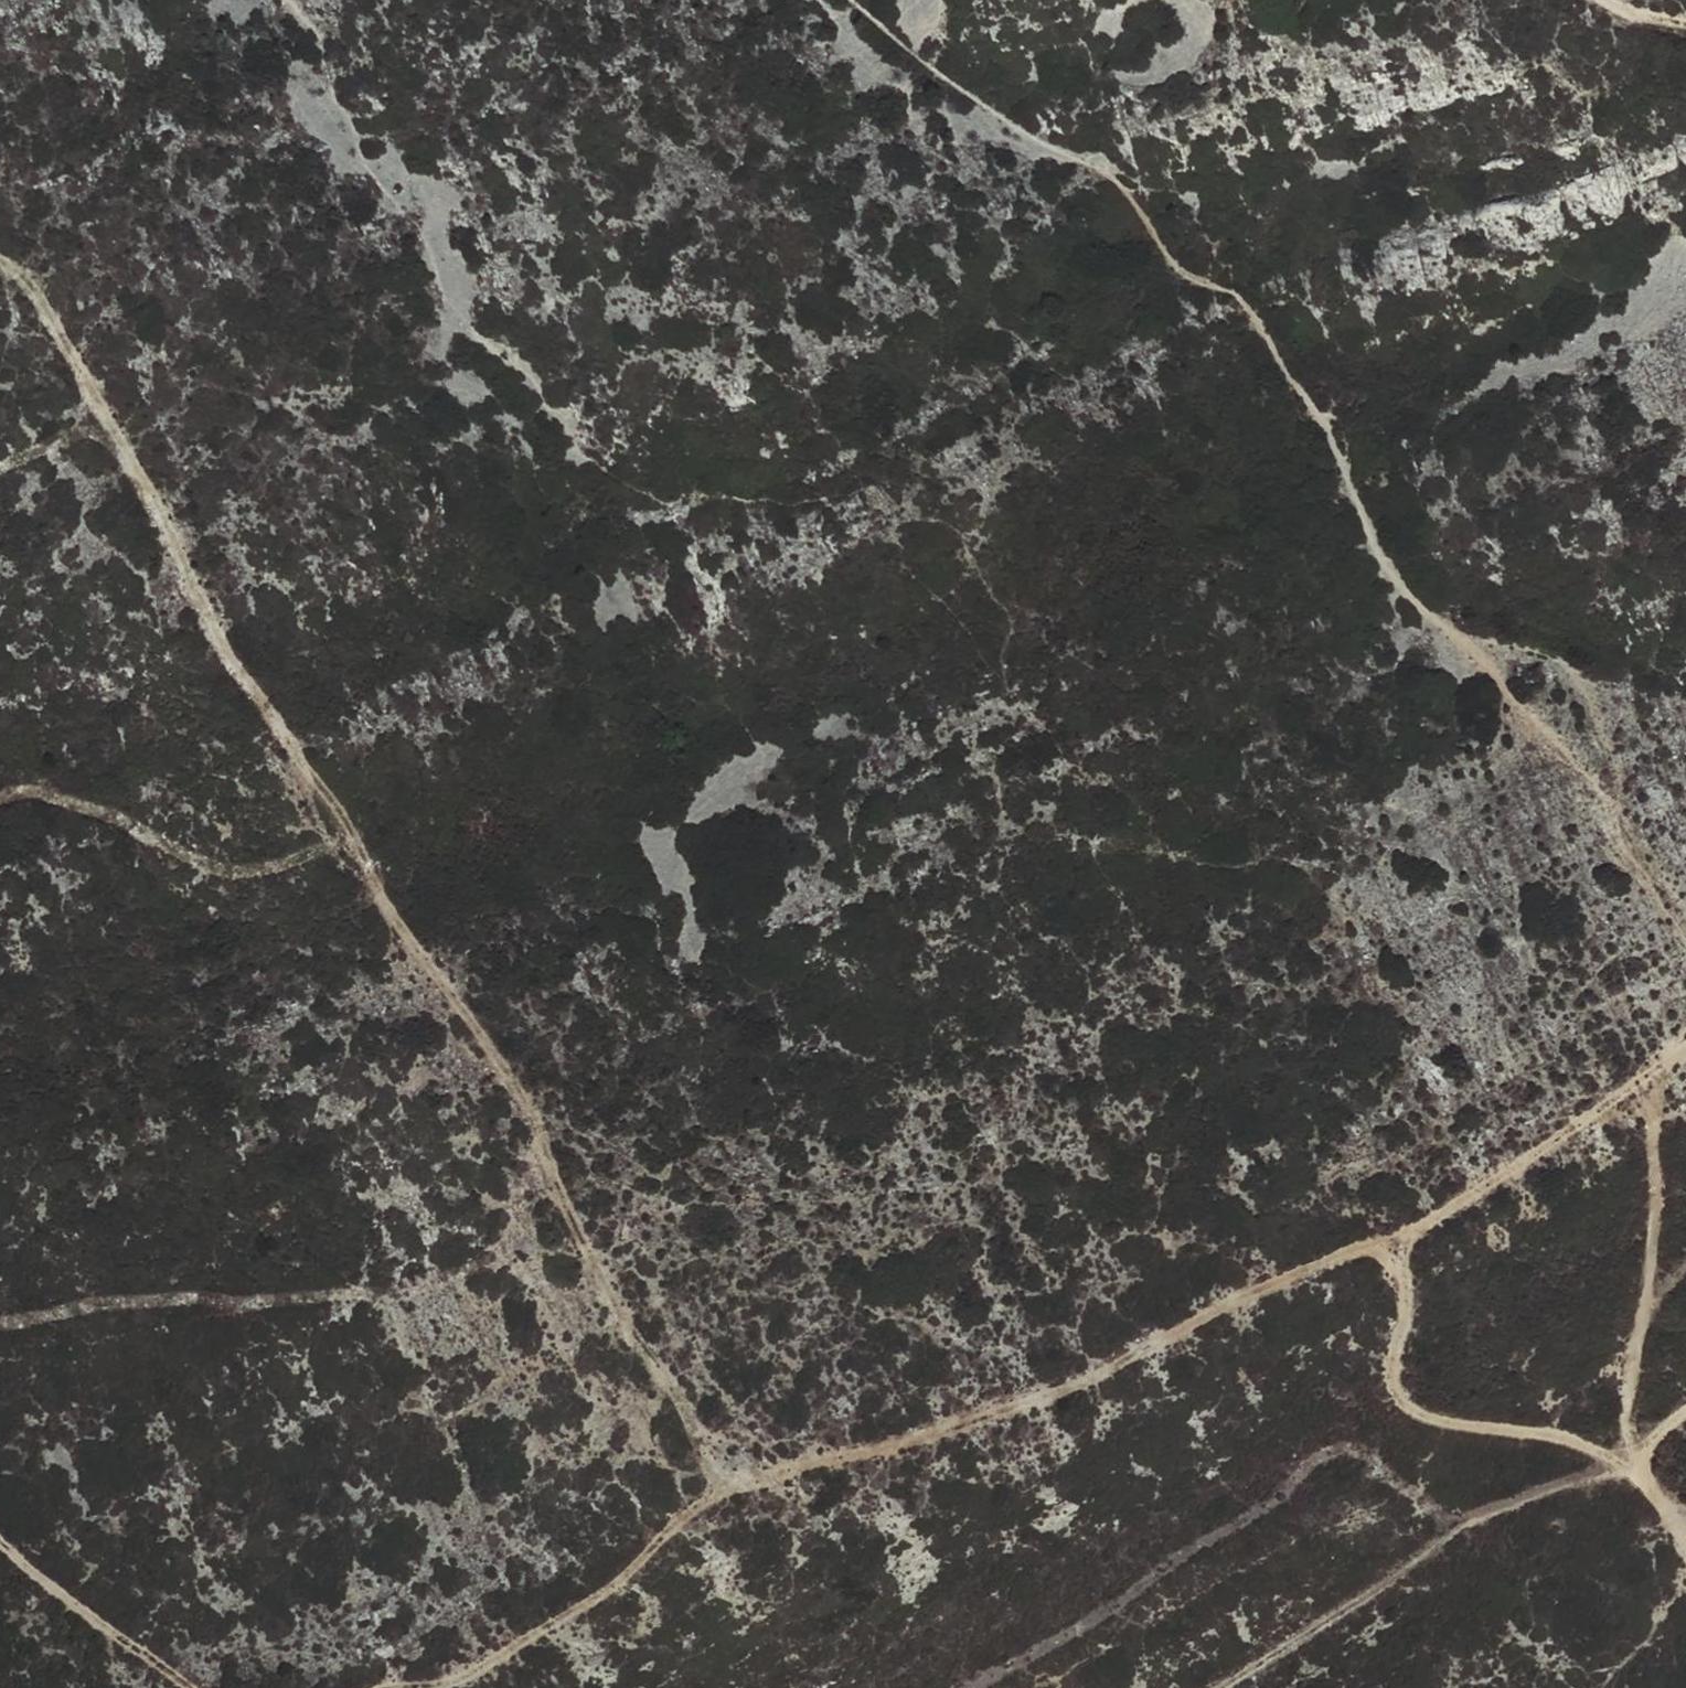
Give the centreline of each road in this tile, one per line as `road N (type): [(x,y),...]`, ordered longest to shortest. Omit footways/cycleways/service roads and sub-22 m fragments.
road 1 (track): [(1685,1549),(1627,1464),(1550,1433),(1425,1419),(1392,1386),(1406,1280),(1386,1246),(1345,1251),(1084,1386),(961,1419),(792,1480),(723,1492),(624,1573),(471,1677),(441,1687)]
road 2 (track): [(1649,1075),(1649,1290),(1625,1392),(1627,1464)]
road 3 (track): [(1386,1246),(1685,1052)]
road 4 (track): [(182,1687),(51,1588),(0,1535)]

